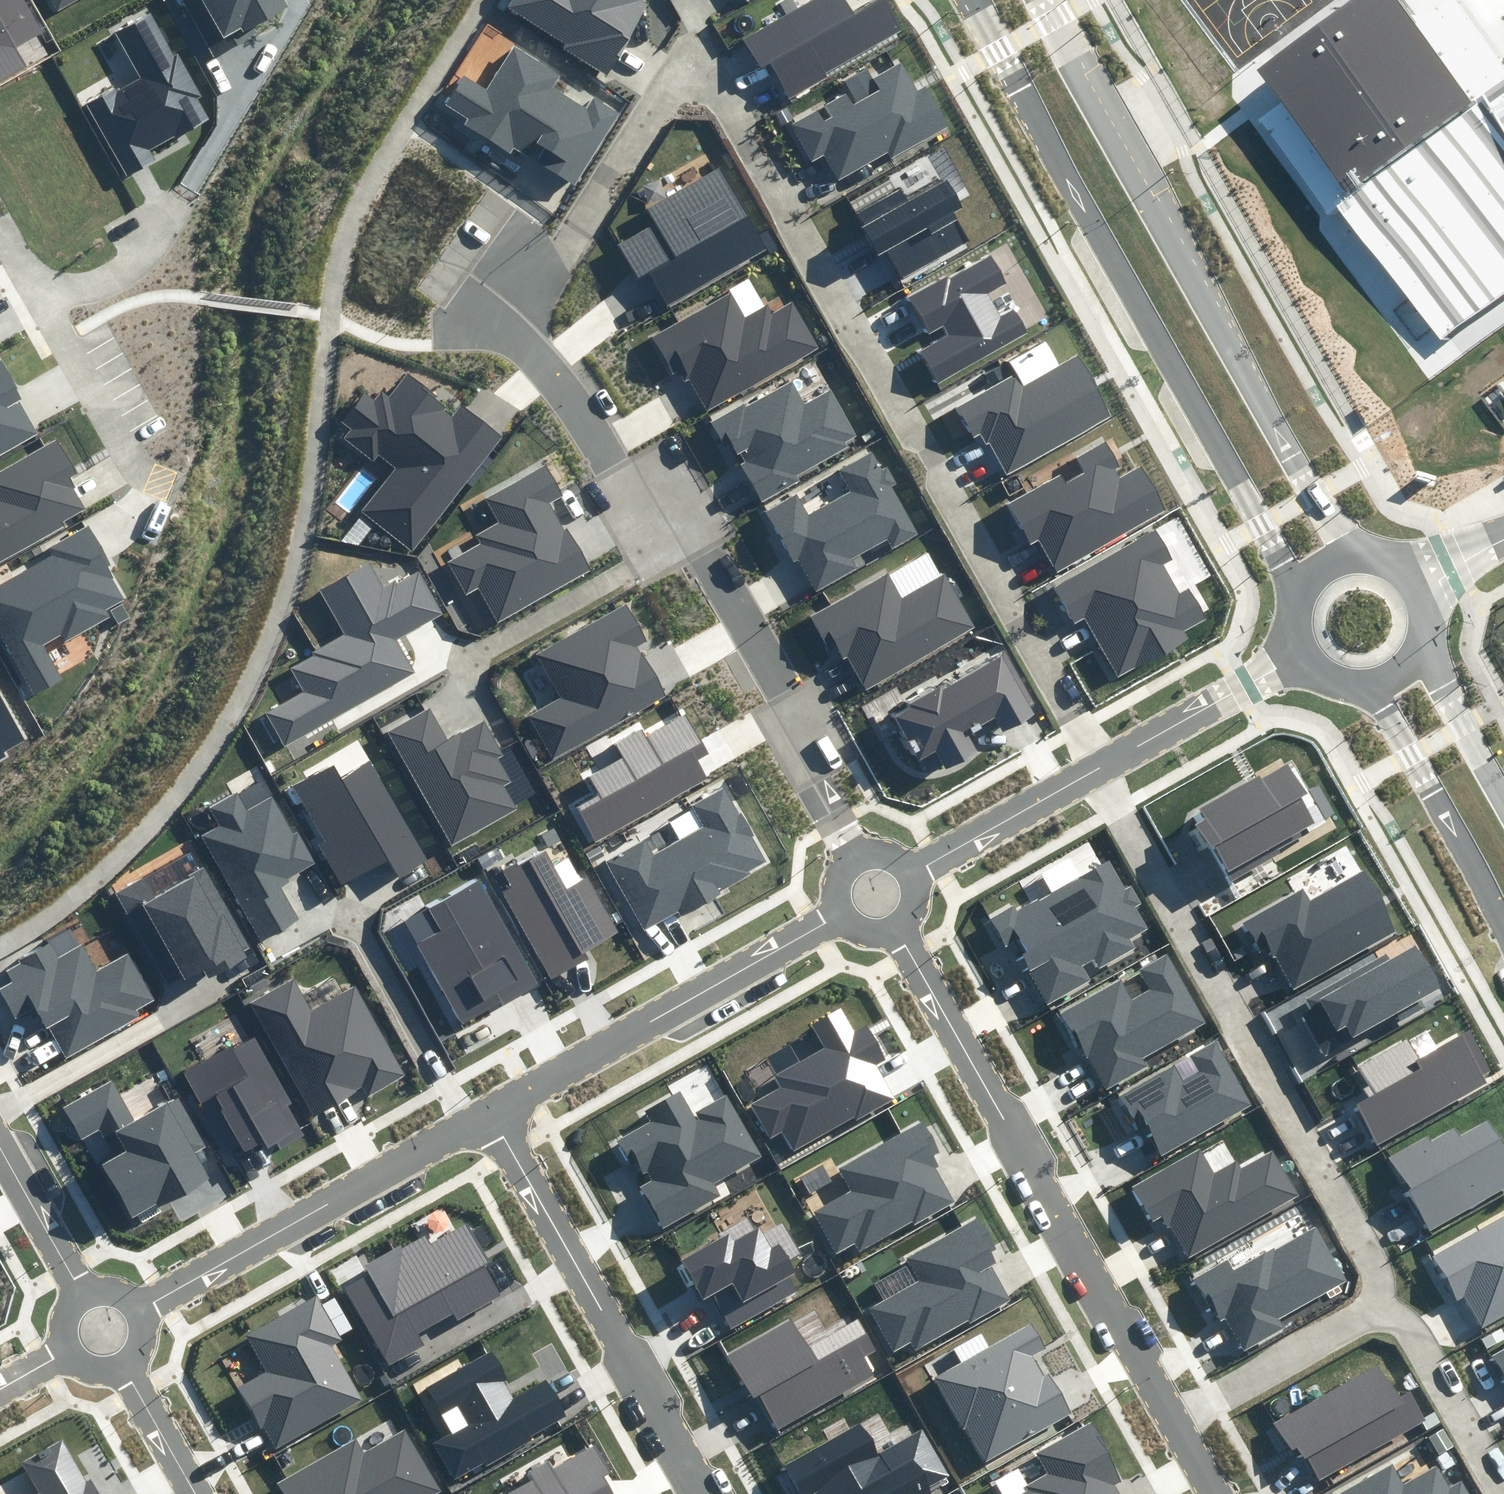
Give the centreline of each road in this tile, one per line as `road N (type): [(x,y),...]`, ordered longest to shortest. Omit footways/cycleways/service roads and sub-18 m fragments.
road 1 (residential): [(1102,762),(710,79),(652,94),(512,307)]
road 2 (secondary): [(1297,607),(1280,549),(974,0)]
road 3 (residential): [(512,307),(523,343),(565,387),(614,468),(706,552),(784,693),(857,855)]
road 4 (secondary): [(1051,0),(1333,521),(1374,555)]
road 5 (residential): [(1372,1307),(1379,1263),(1102,762)]
road 6 (residential): [(891,930),(1174,1419)]
road 7 (residential): [(493,1105),(712,1493)]
road 8 (tertiary): [(493,1105),(139,1309)]
road 9 (tertiary): [(841,913),(493,1105)]
road 10 (secondary): [(1503,920),(1378,684)]
road 11 (residential): [(25,273),(136,468),(162,479)]
road 12 (residential): [(1503,1488),(1408,1320),(1392,1308),(1372,1307)]
road 13 (tertiary): [(1301,646),(1102,762)]
road 14 (residential): [(1372,1307),(1174,1419)]
road 15 (tertiary): [(1102,762),(914,872)]
road 16 (residential): [(25,273),(87,284),(128,266),(179,201)]
road 17 (residential): [(0,1145),(82,1292)]
road 18 (secondary): [(1423,646),(1503,790)]
road 19 (residential): [(122,1365),(195,1493)]

